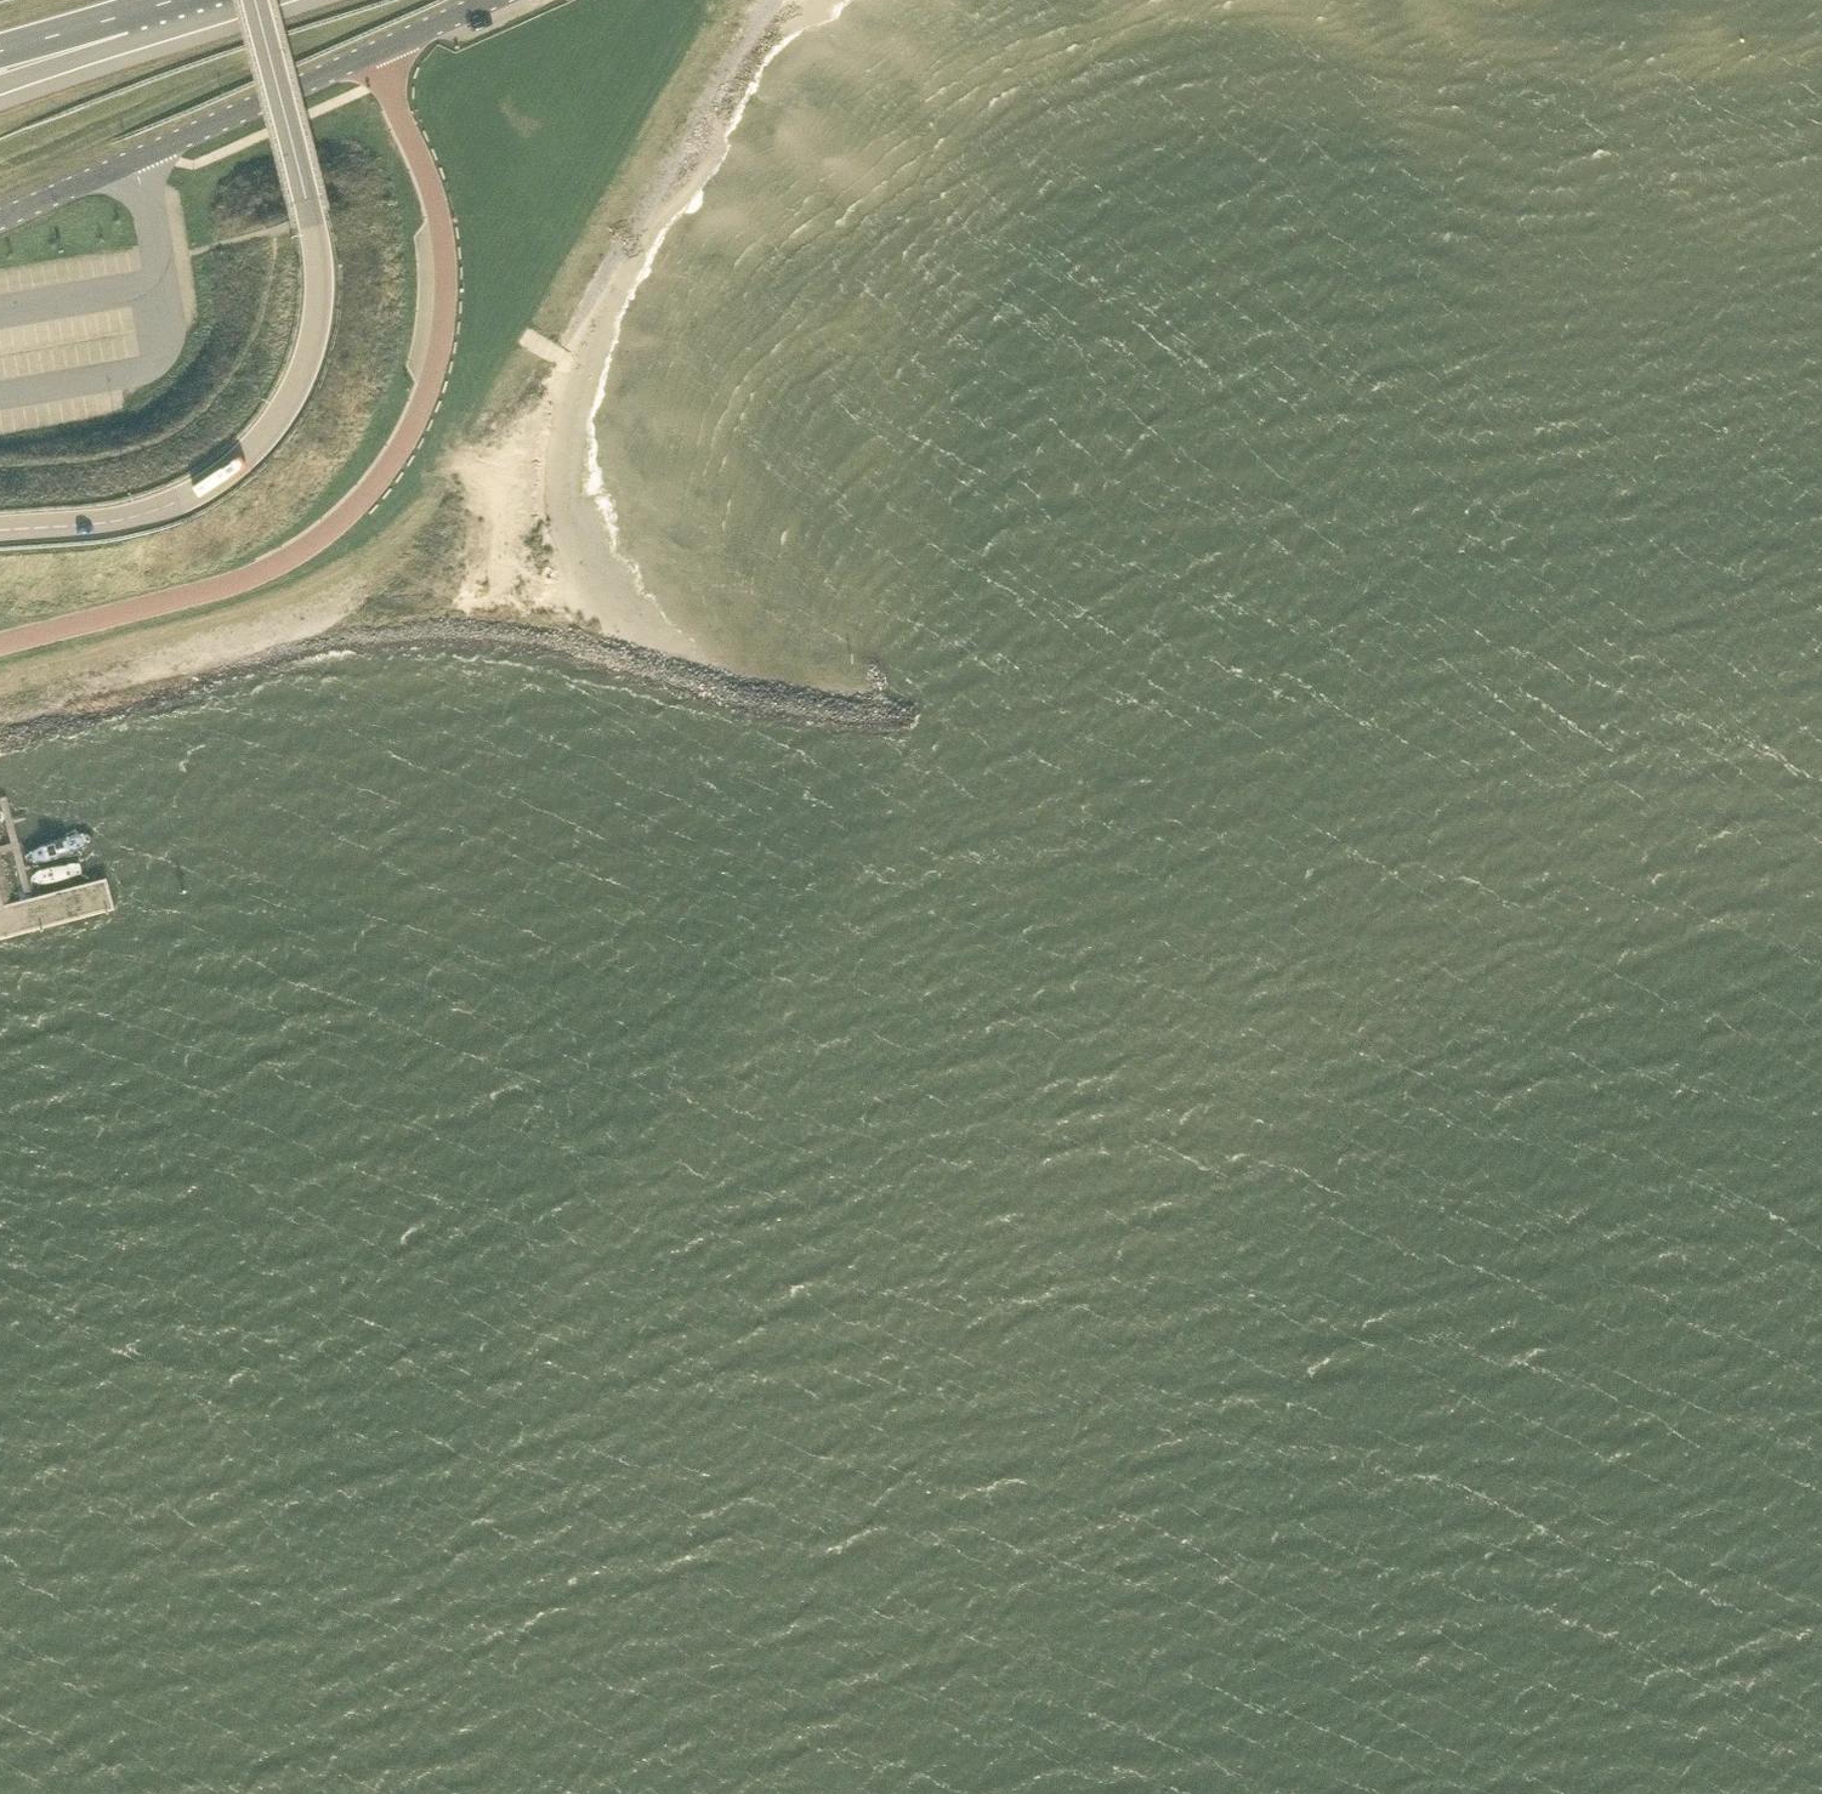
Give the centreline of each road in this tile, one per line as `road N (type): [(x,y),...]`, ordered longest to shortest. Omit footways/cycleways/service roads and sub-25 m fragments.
road 1 (unclassified): [(0,531),(108,524),(170,505),(245,454),(290,390),(314,319),(317,256),(252,0)]
road 2 (unclassified): [(0,219),(491,0)]
road 3 (motorway): [(0,71),(123,15)]
road 4 (motorway): [(0,50),(123,15)]

